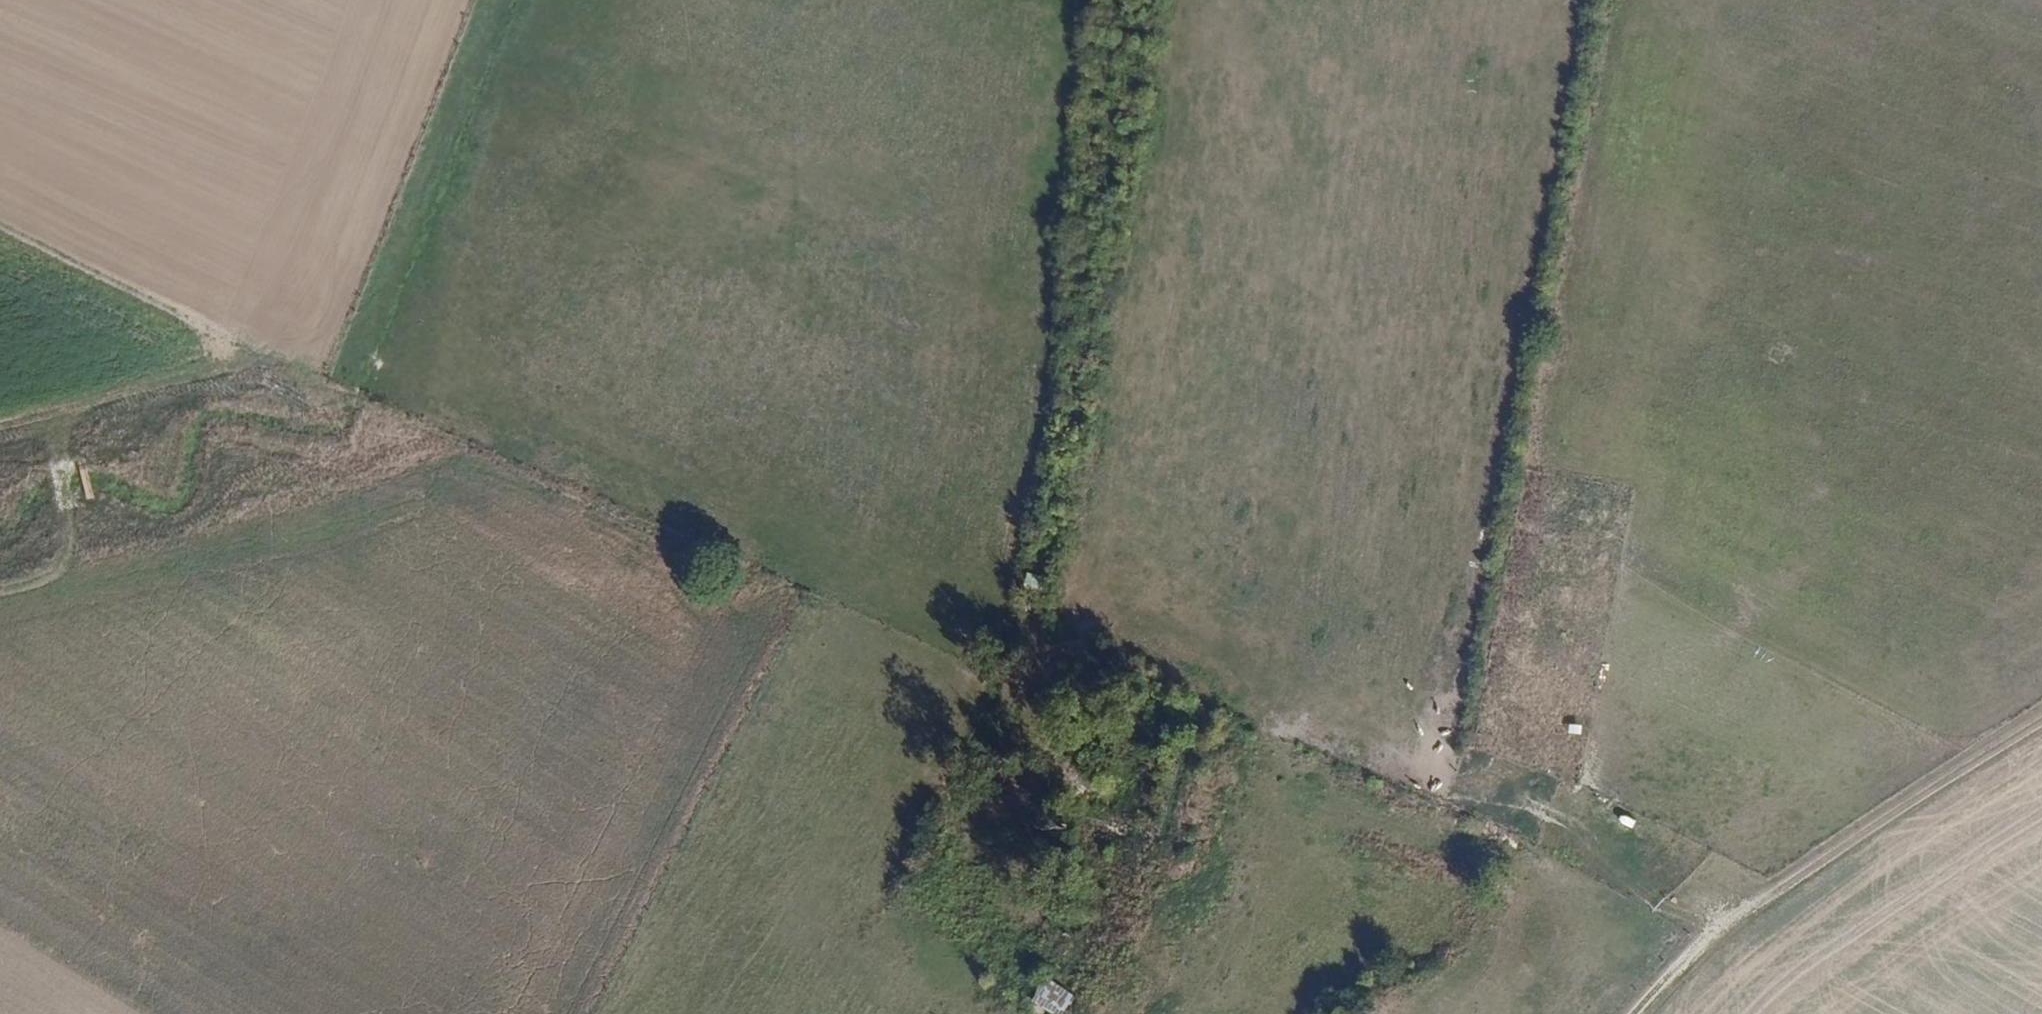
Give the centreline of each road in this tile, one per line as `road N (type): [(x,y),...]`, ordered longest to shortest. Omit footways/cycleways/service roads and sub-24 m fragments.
road 1 (track): [(2041,728),(1722,927),(1639,1013)]
road 2 (track): [(0,219),(230,340)]

